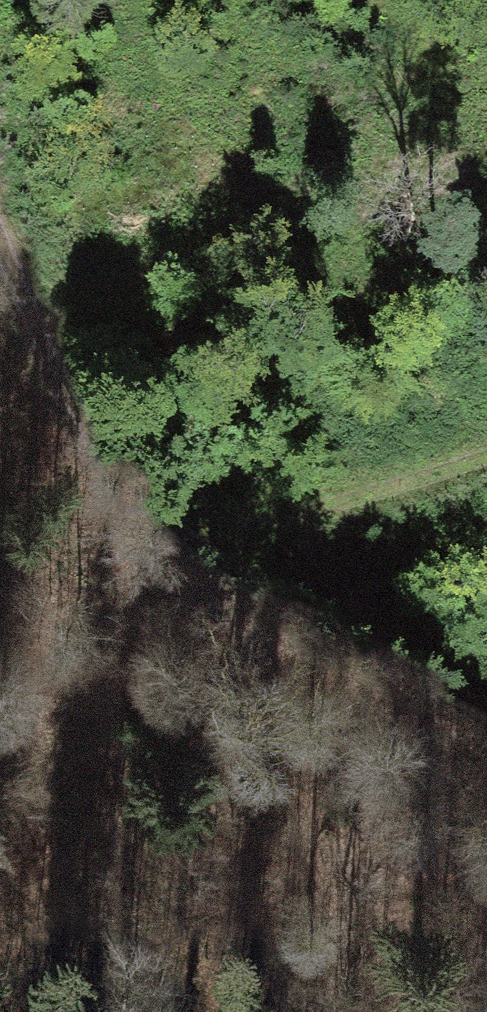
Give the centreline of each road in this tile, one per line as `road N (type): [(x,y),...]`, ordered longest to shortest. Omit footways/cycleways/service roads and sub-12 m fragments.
road 1 (track): [(486,700),(222,563),(92,458),(0,242)]
road 2 (track): [(486,466),(222,563)]

